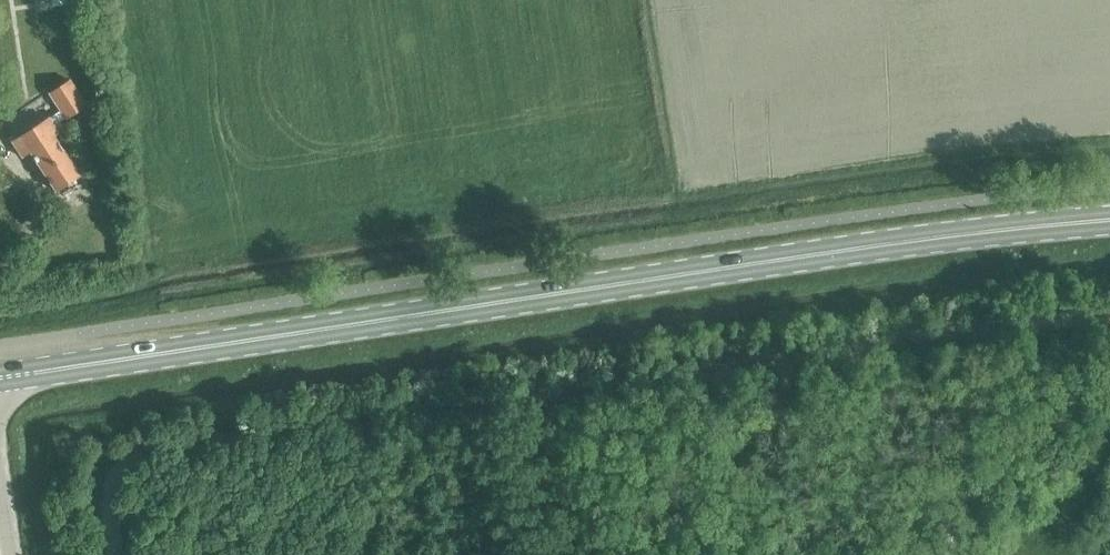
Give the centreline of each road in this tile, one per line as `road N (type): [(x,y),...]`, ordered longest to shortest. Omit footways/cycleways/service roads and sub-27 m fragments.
road 1 (primary): [(1109,211),(867,234),(0,377)]
road 2 (track): [(1109,318),(1057,315),(149,448),(123,463),(106,496),(114,554)]

